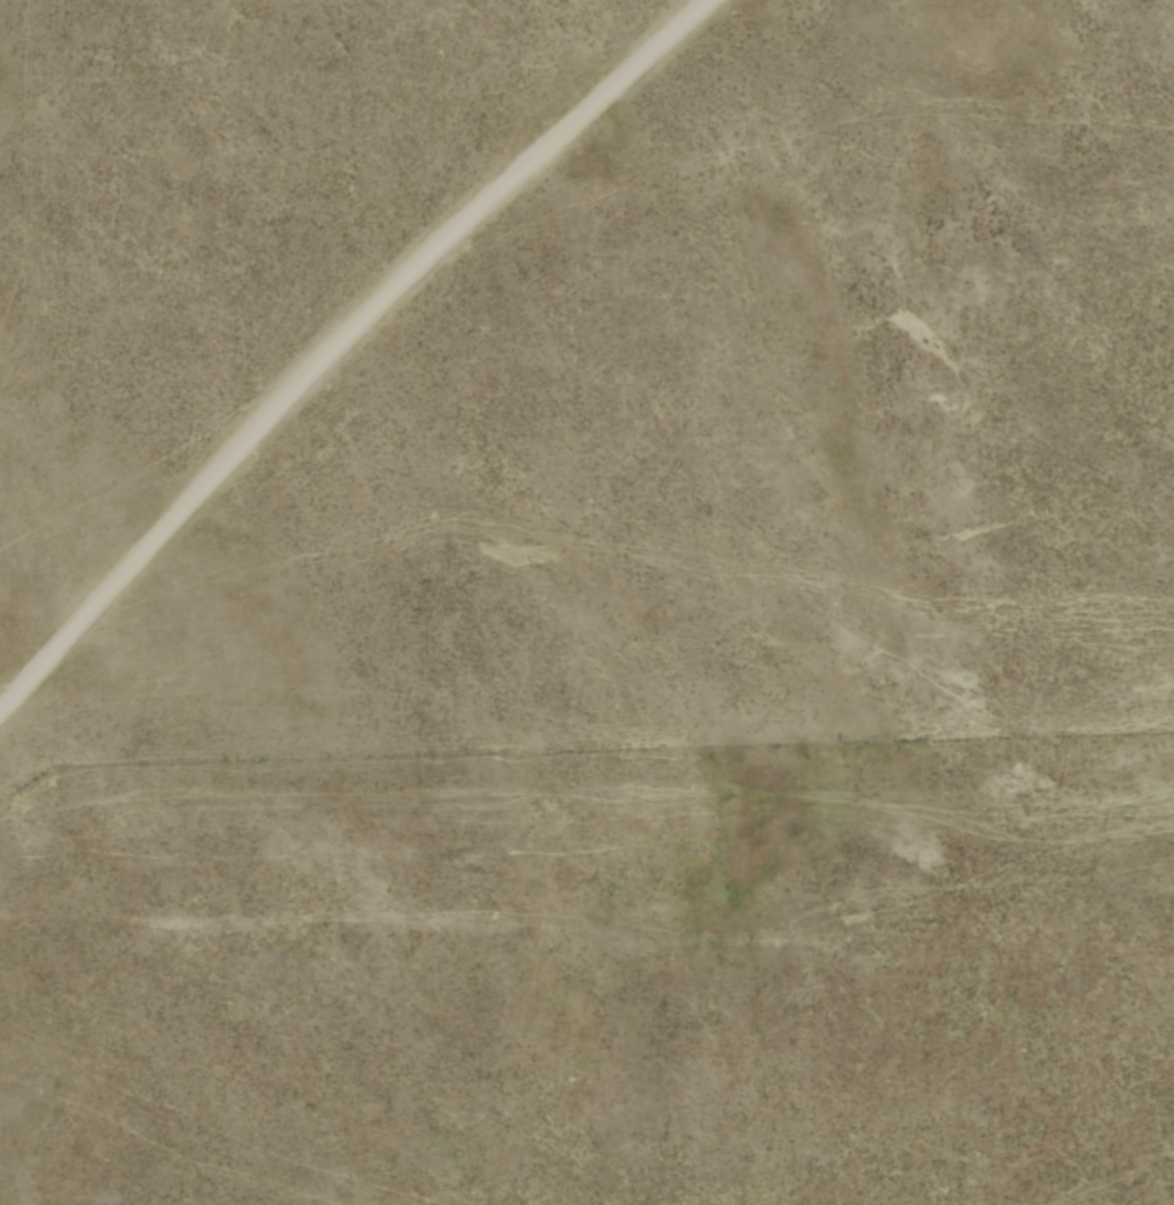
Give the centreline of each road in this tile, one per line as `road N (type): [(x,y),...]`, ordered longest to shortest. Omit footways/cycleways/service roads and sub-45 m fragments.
road 1 (residential): [(0,713),(264,417),(708,0)]

